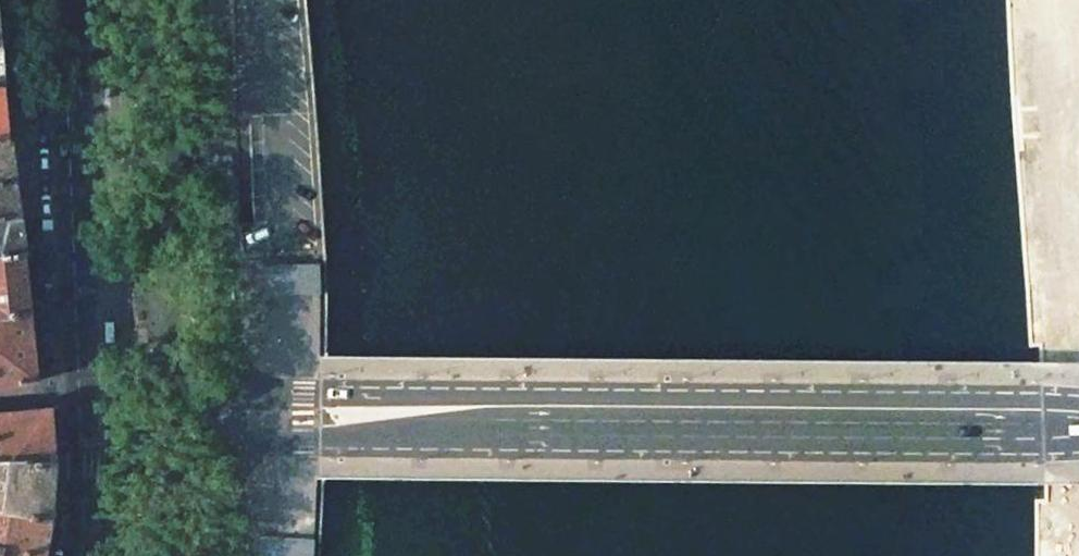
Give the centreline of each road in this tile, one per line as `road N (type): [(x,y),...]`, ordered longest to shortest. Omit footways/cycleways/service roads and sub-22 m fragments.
road 1 (primary): [(1078,418),(305,401),(240,393),(222,373),(217,350),(201,0)]
road 2 (primary): [(214,555),(223,460),(247,436),(940,438),(1078,430)]
road 3 (primary): [(82,555),(64,0)]

